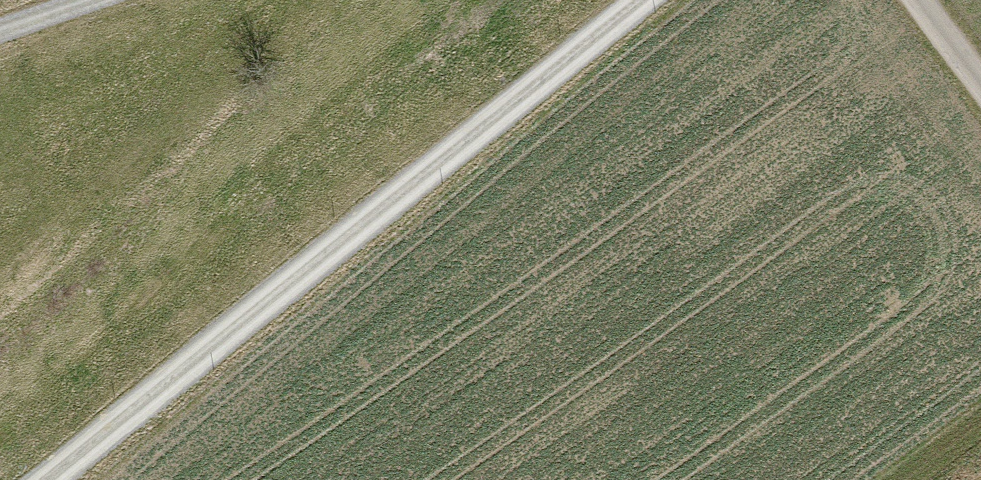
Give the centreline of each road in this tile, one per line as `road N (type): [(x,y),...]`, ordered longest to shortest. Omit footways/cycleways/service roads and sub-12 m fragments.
road 1 (track): [(641,0),(46,479)]

